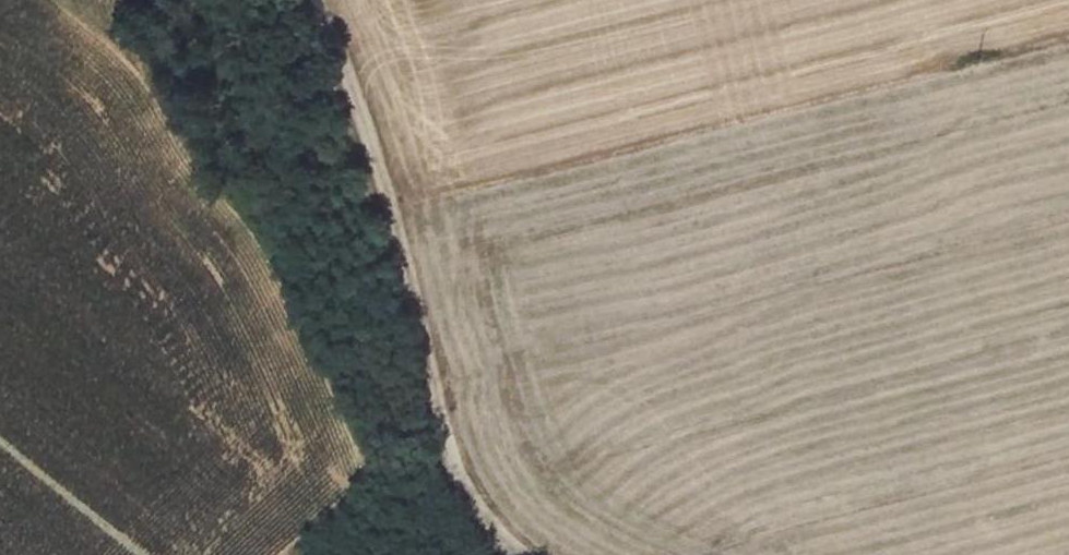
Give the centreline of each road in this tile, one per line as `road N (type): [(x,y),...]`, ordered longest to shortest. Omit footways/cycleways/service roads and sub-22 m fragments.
road 1 (track): [(534,554),(476,518),(438,444),(381,174),(306,0)]

